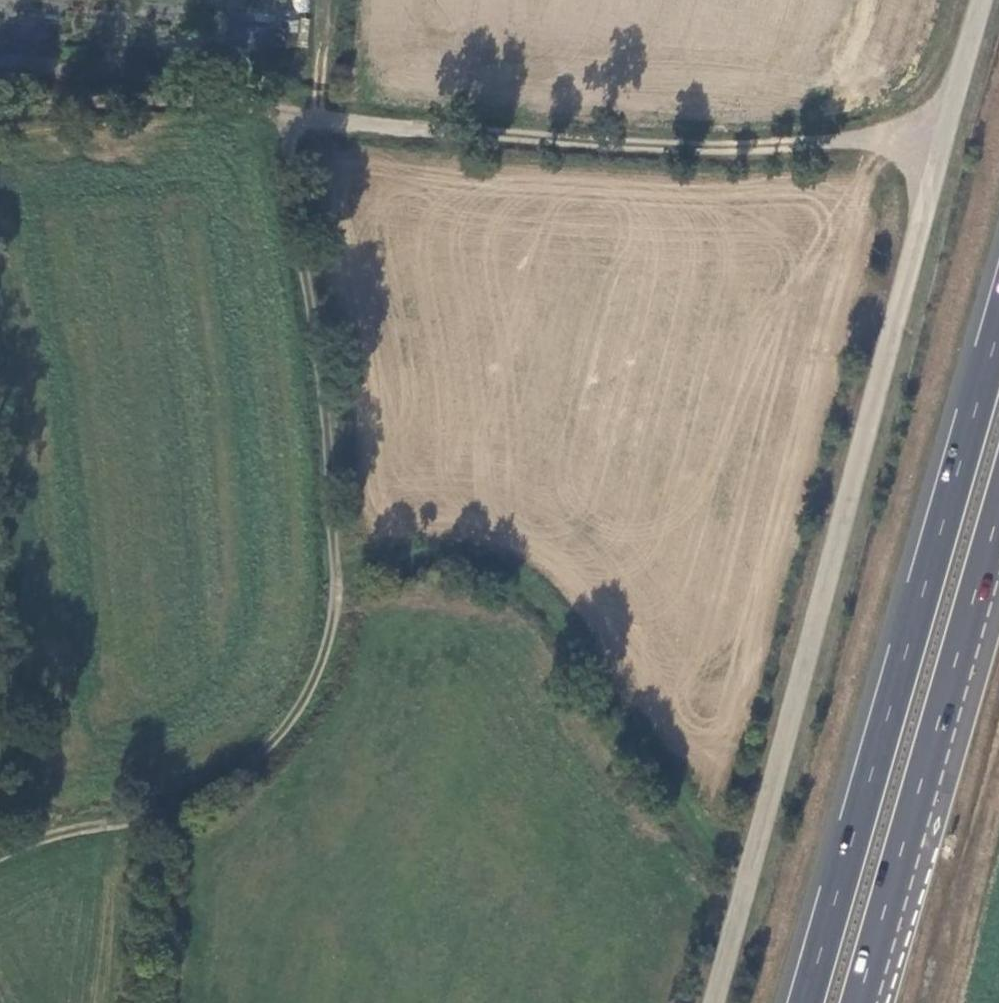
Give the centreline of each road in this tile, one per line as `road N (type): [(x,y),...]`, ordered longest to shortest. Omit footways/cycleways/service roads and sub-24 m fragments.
road 1 (unclassified): [(710,1002),(980,0)]
road 2 (track): [(0,854),(49,829),(224,785),(272,751),(316,681),(333,611),(335,551),(316,324),(284,129)]
road 3 (trunk): [(998,324),(805,1002)]
road 4 (track): [(936,147),(284,129)]
road 5 (track): [(335,551),(460,561),(540,592),(611,684),(704,850),(750,870)]
road 6 (trunk): [(857,1002),(998,505)]
road 7 (track): [(0,112),(212,106),(284,129)]

